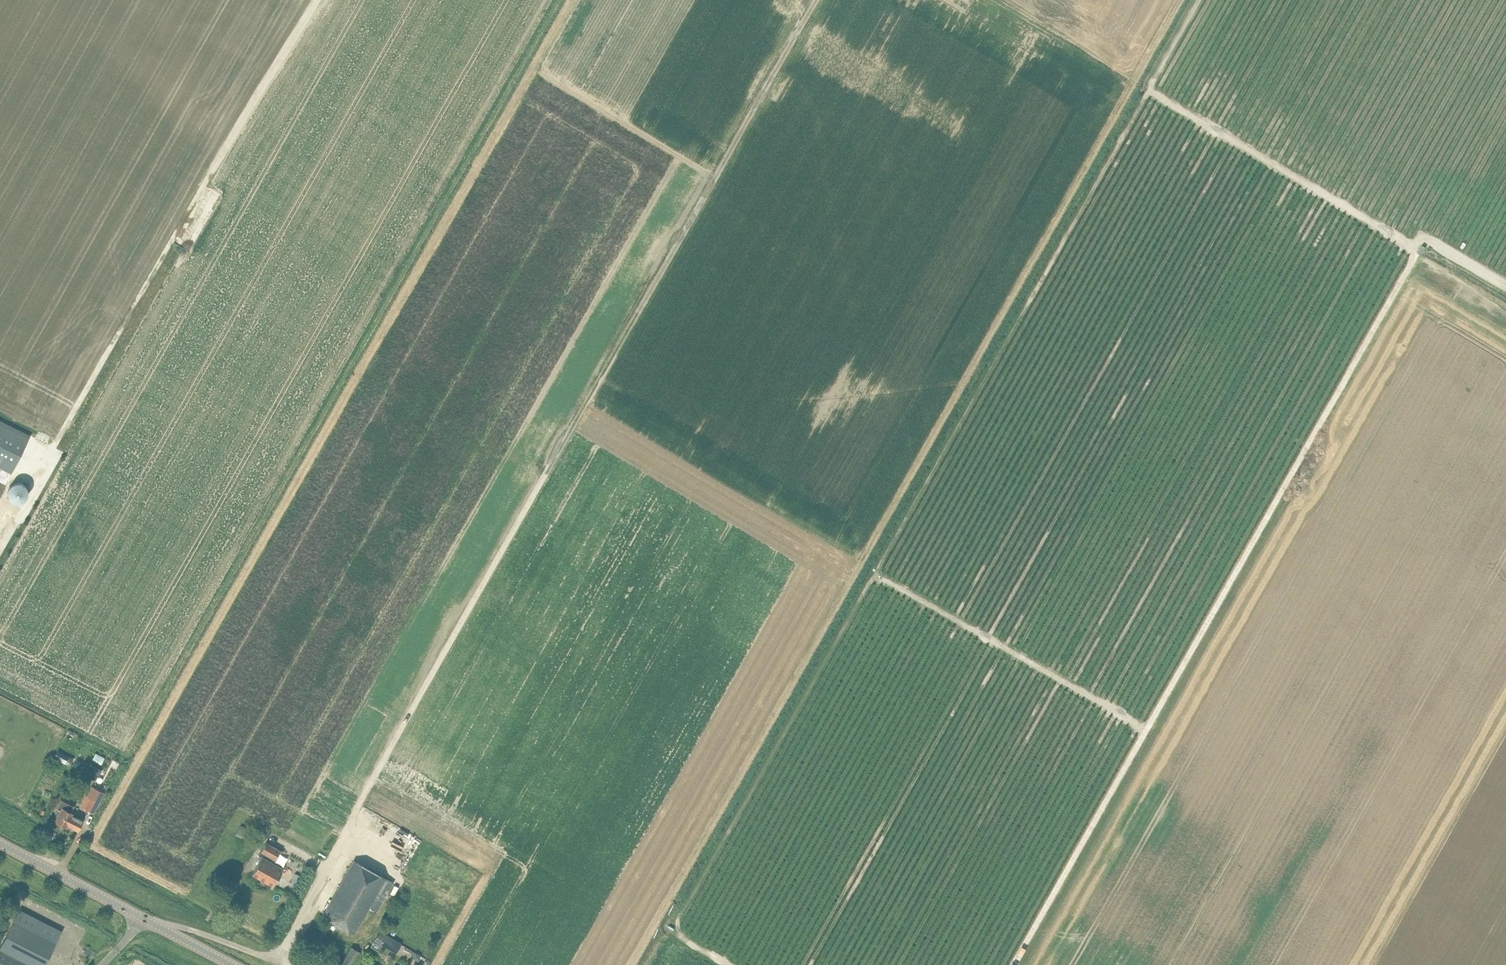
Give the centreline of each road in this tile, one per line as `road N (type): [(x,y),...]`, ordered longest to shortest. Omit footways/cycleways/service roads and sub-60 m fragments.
road 1 (secondary): [(233,964),(0,844)]

